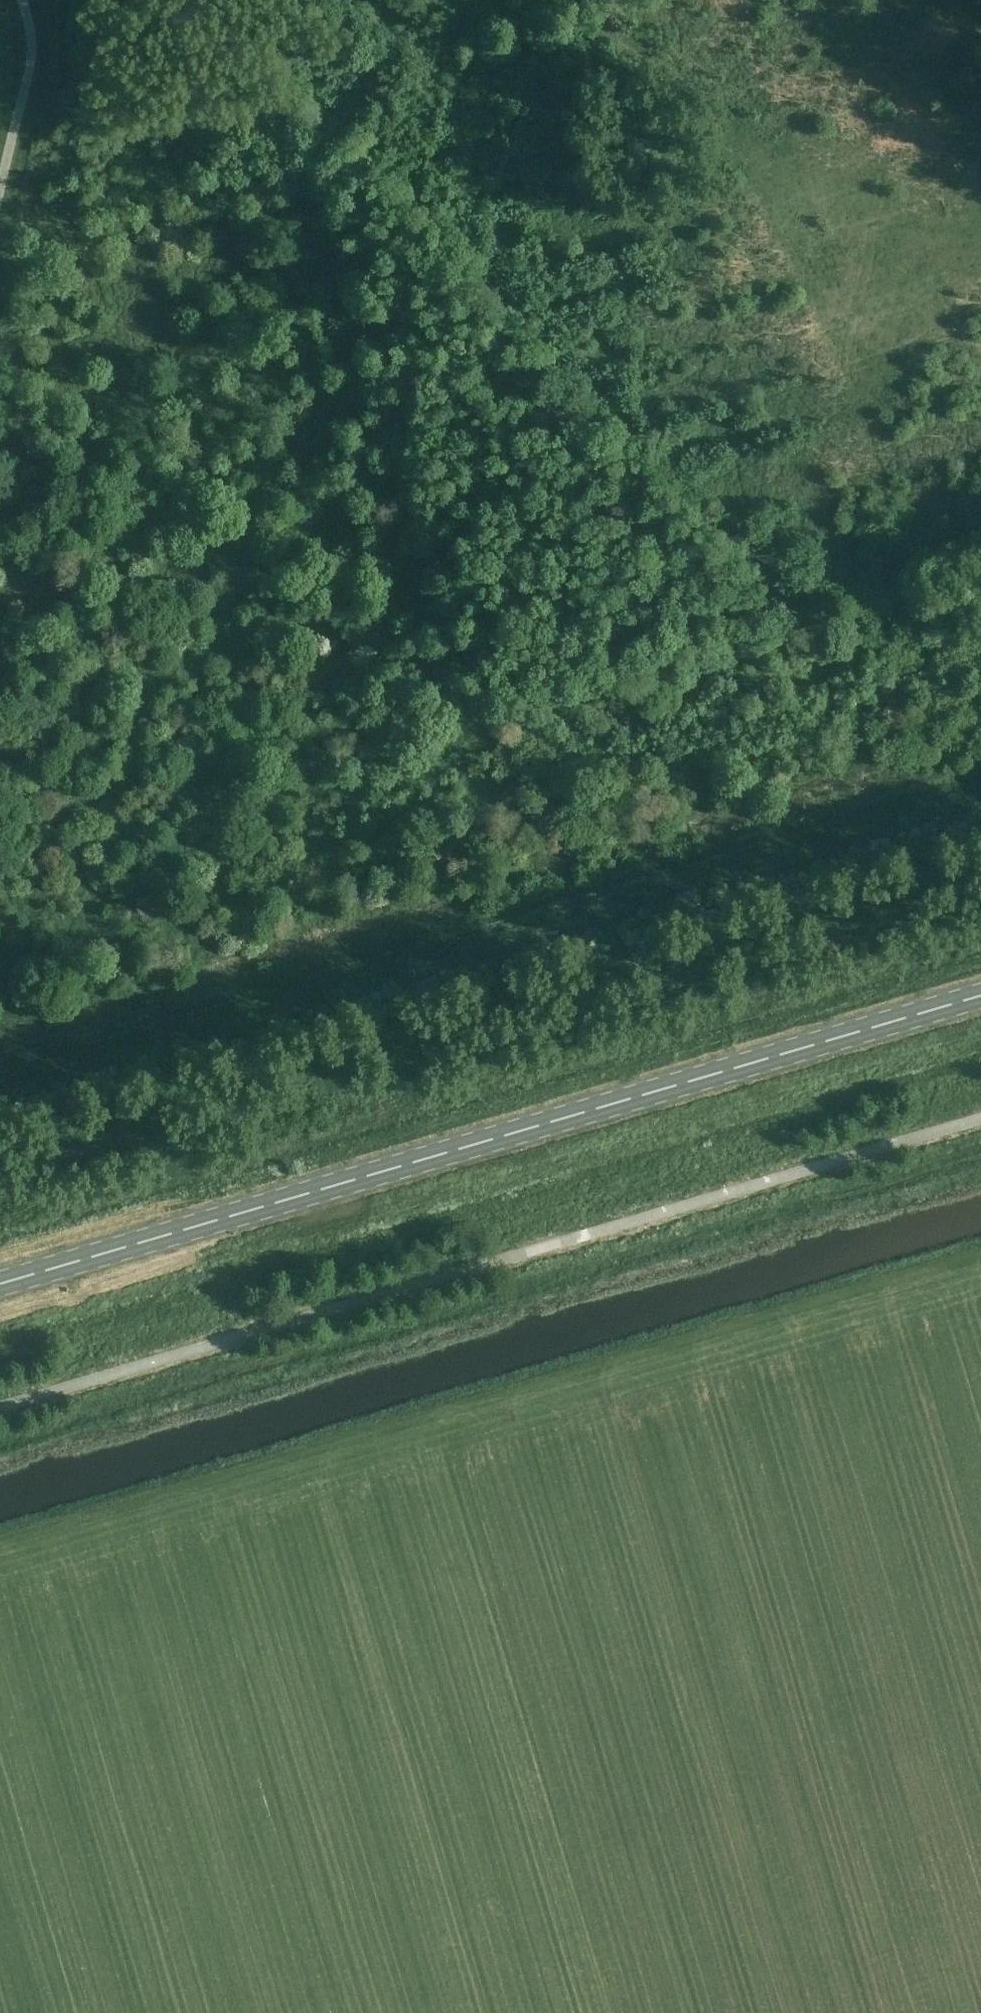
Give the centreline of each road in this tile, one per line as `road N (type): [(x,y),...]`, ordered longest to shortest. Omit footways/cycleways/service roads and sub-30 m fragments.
road 1 (secondary): [(0,1284),(980,986)]

